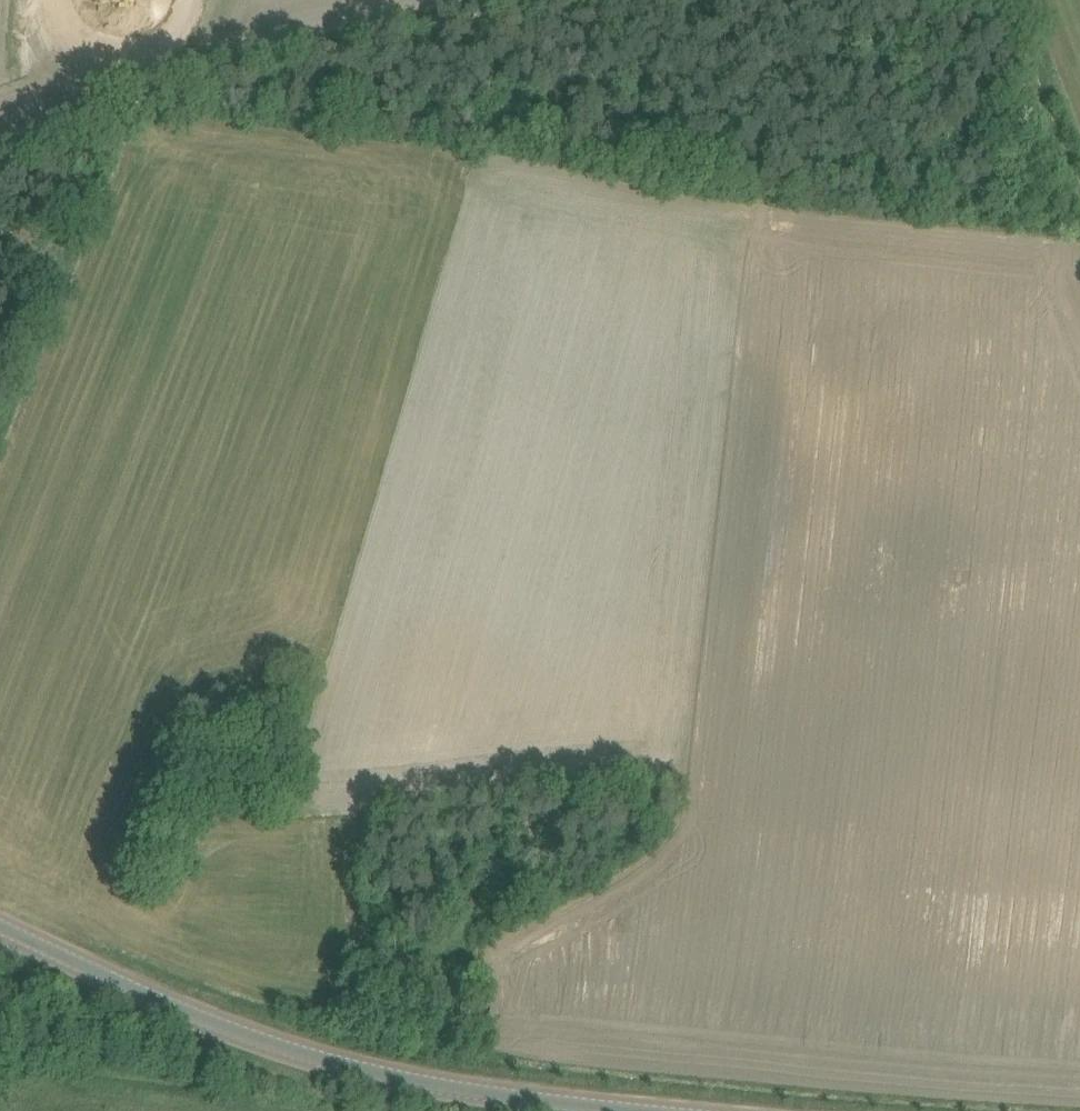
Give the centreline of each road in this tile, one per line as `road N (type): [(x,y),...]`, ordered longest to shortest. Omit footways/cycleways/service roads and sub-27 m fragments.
road 1 (secondary): [(630,1110),(437,1090),(313,1060),(178,1013),(0,928)]
road 2 (track): [(1079,204),(997,0)]

